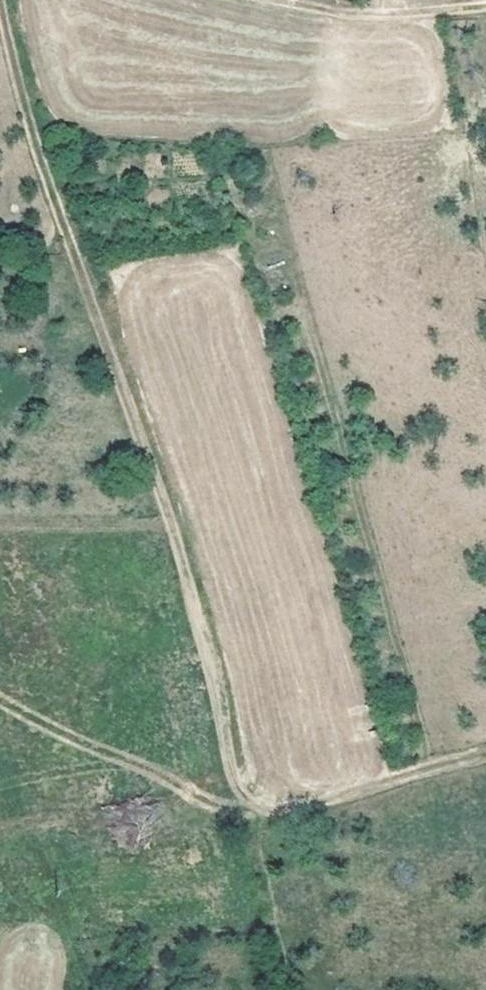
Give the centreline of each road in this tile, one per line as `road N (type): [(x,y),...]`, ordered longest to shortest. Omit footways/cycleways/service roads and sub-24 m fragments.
road 1 (track): [(2,0),(49,194),(202,628),(258,926)]
road 2 (track): [(485,747),(240,831)]
road 3 (track): [(485,13),(377,21),(256,0)]

